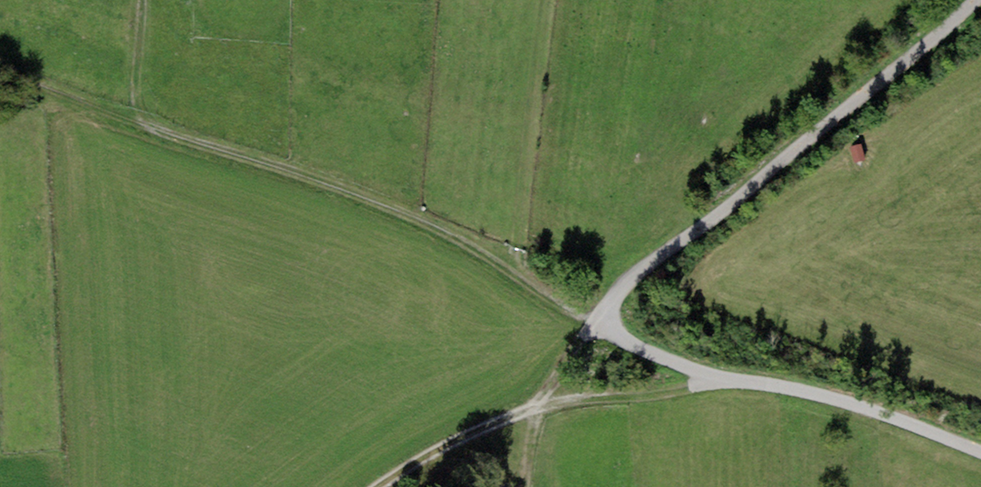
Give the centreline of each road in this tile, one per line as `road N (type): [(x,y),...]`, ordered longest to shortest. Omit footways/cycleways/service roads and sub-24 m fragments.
road 1 (track): [(0,71),(143,119),(160,136),(202,151),(431,225),(606,322)]
road 2 (track): [(545,409),(623,286),(975,0)]
road 3 (track): [(980,456),(840,403),(740,386),(545,409)]
road 4 (track): [(545,409),(444,451),(394,486)]
road 5 (track): [(740,386),(637,346),(606,322)]

